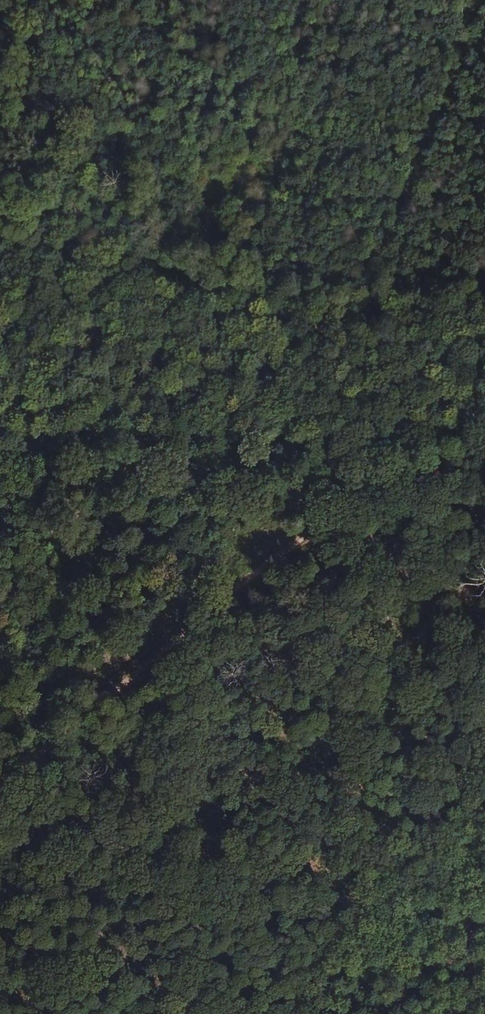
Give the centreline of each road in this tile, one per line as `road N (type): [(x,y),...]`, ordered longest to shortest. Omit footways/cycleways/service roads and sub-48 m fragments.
road 1 (track): [(0,758),(484,383)]
road 2 (track): [(484,796),(351,944)]

